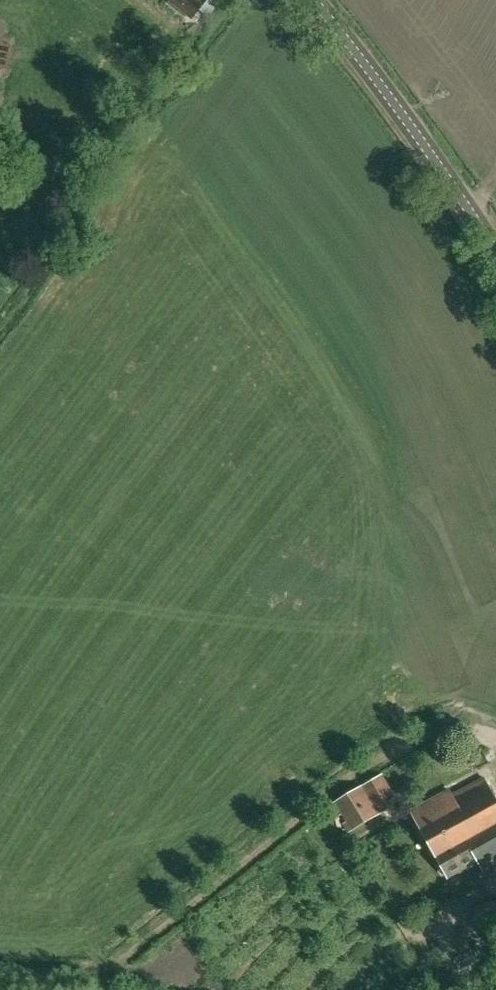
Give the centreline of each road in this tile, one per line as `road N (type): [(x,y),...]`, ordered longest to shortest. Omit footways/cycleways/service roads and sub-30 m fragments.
road 1 (unclassified): [(495,256),(398,104),(311,0)]

